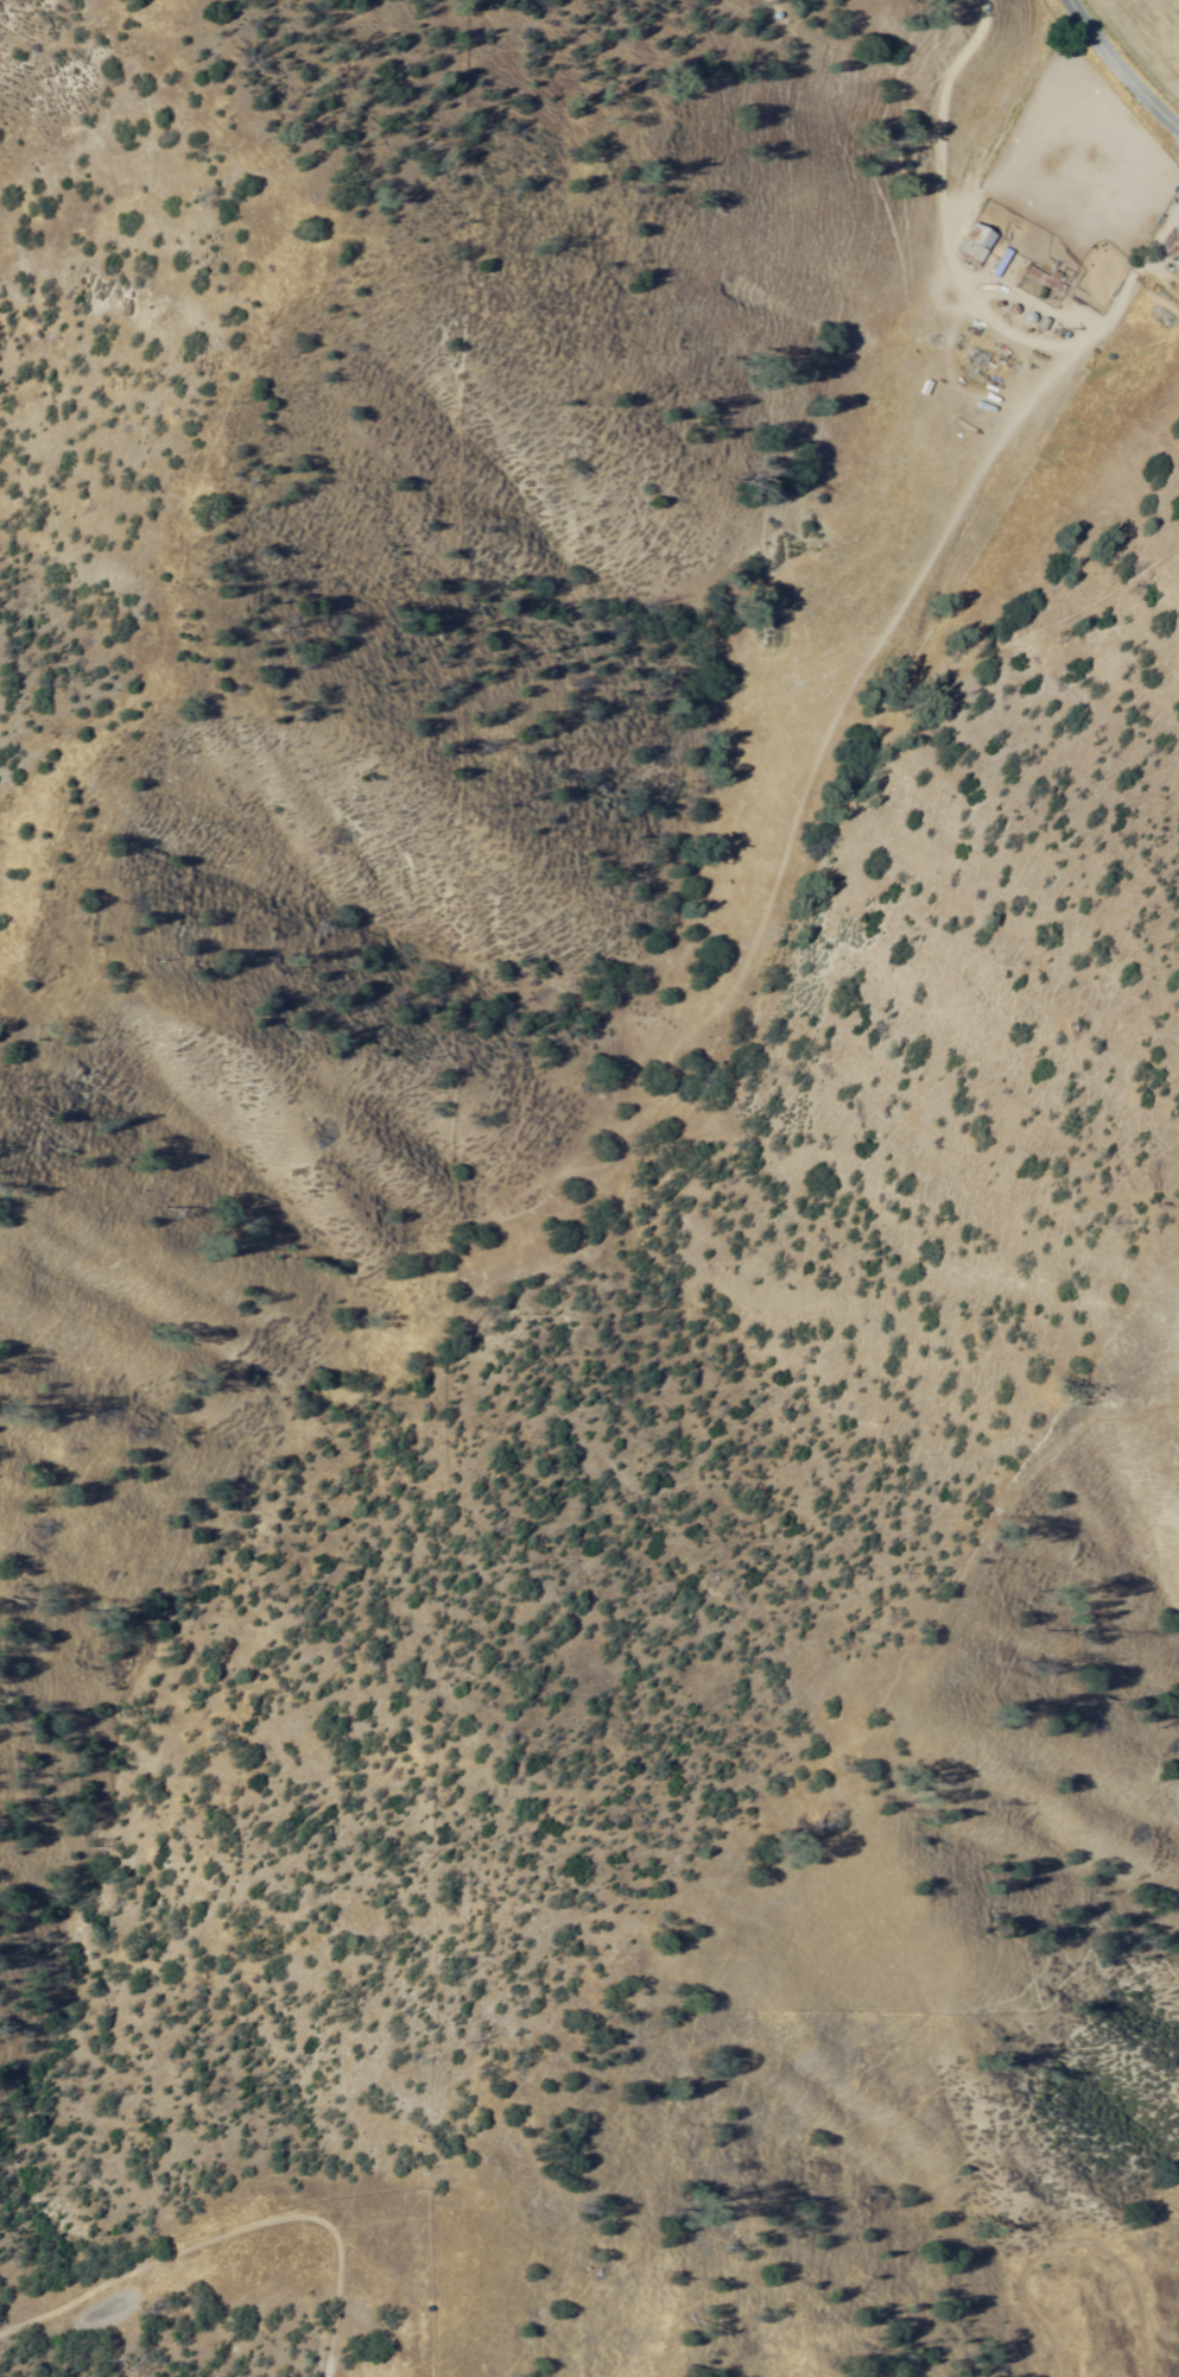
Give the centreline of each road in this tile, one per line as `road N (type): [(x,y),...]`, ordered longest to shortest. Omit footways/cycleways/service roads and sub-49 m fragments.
road 1 (track): [(1178,212),(1097,333),(1037,343),(974,303),(949,241),(940,106),(984,27),(989,0)]
road 2 (primary): [(1178,130),(1115,63),(1070,0)]

